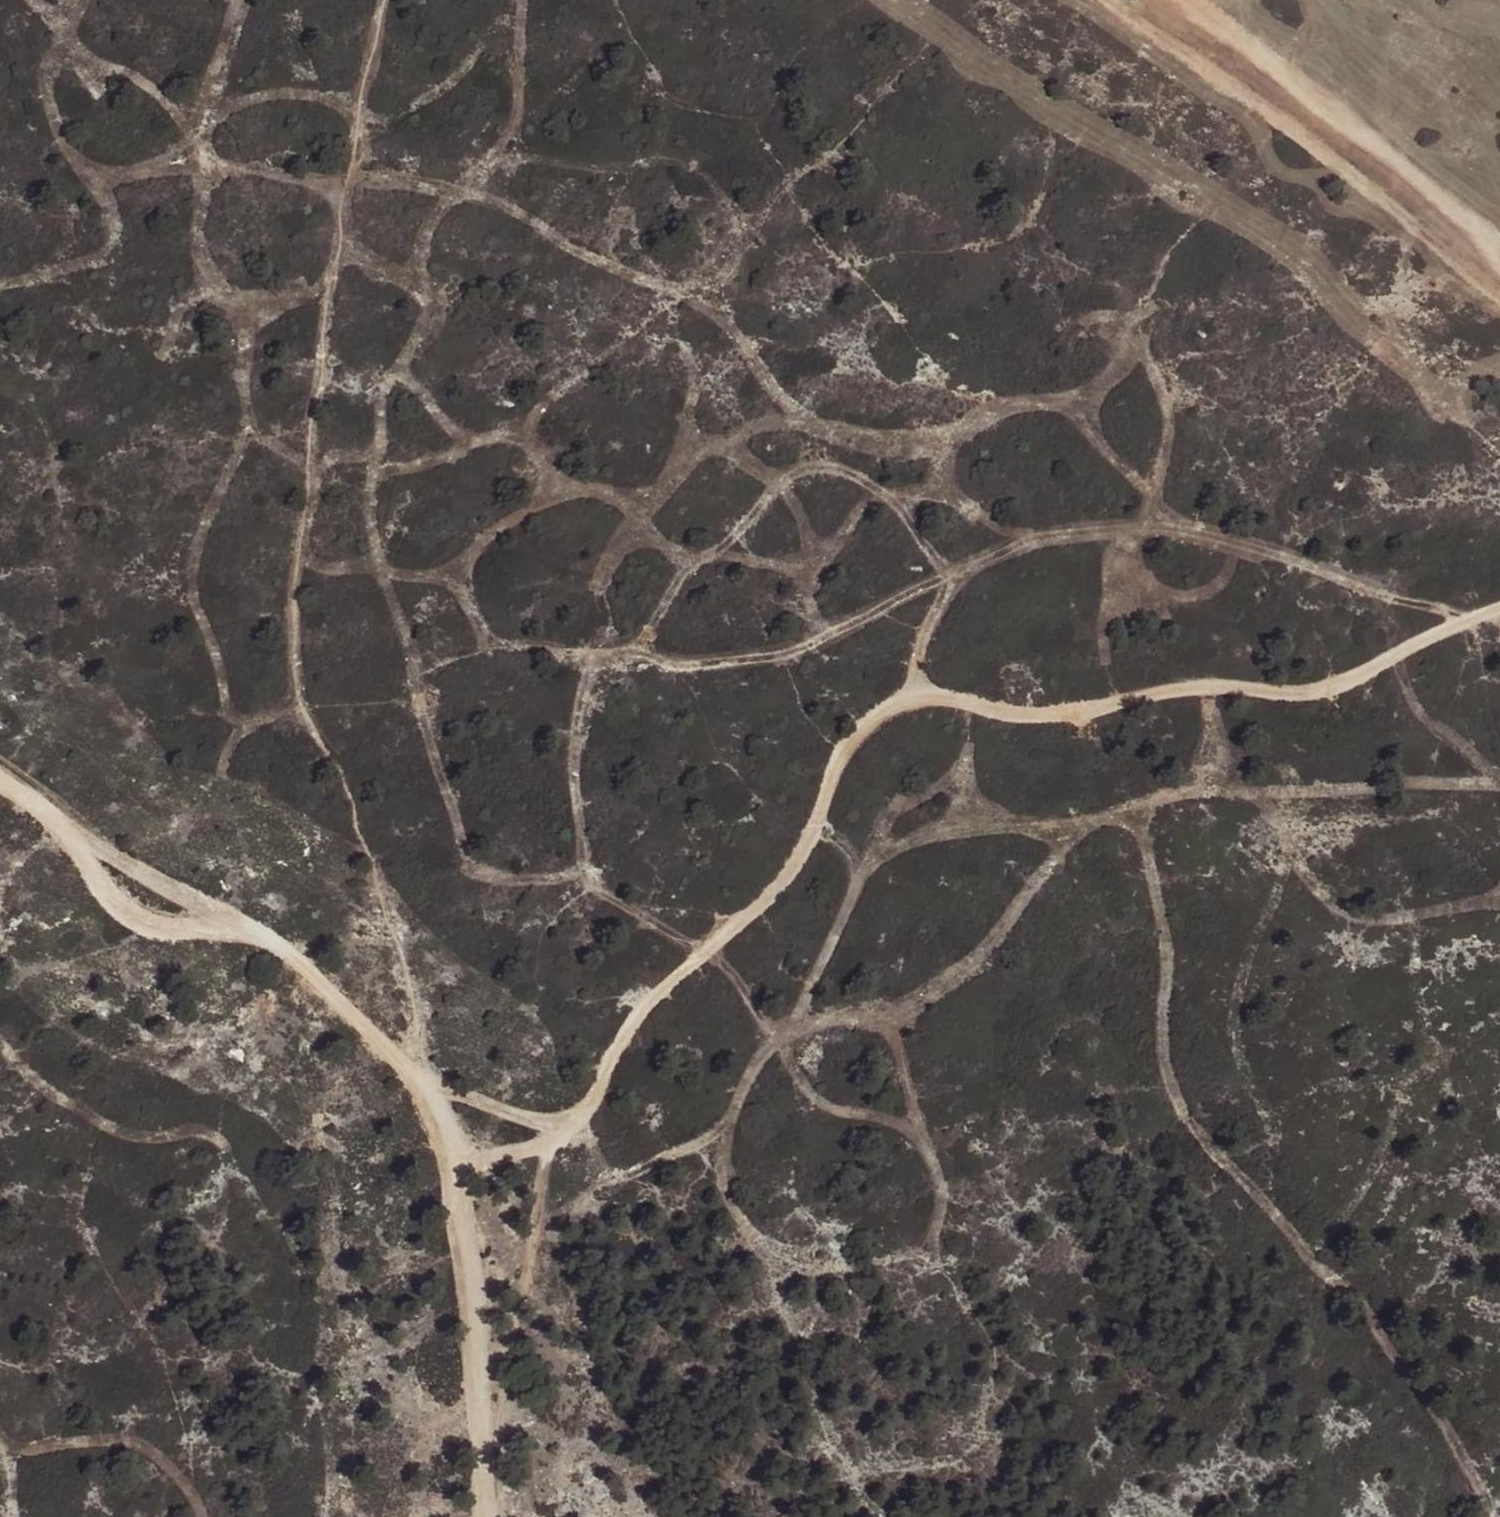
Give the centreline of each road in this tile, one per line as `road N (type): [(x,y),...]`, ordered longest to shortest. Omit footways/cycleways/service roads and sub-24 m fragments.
road 1 (track): [(0,776),(49,814),(119,901),(176,927),(232,922),(301,949),(390,1045),(443,1131),(477,1367),(487,1516)]
road 2 (track): [(1174,0),(1499,250)]

